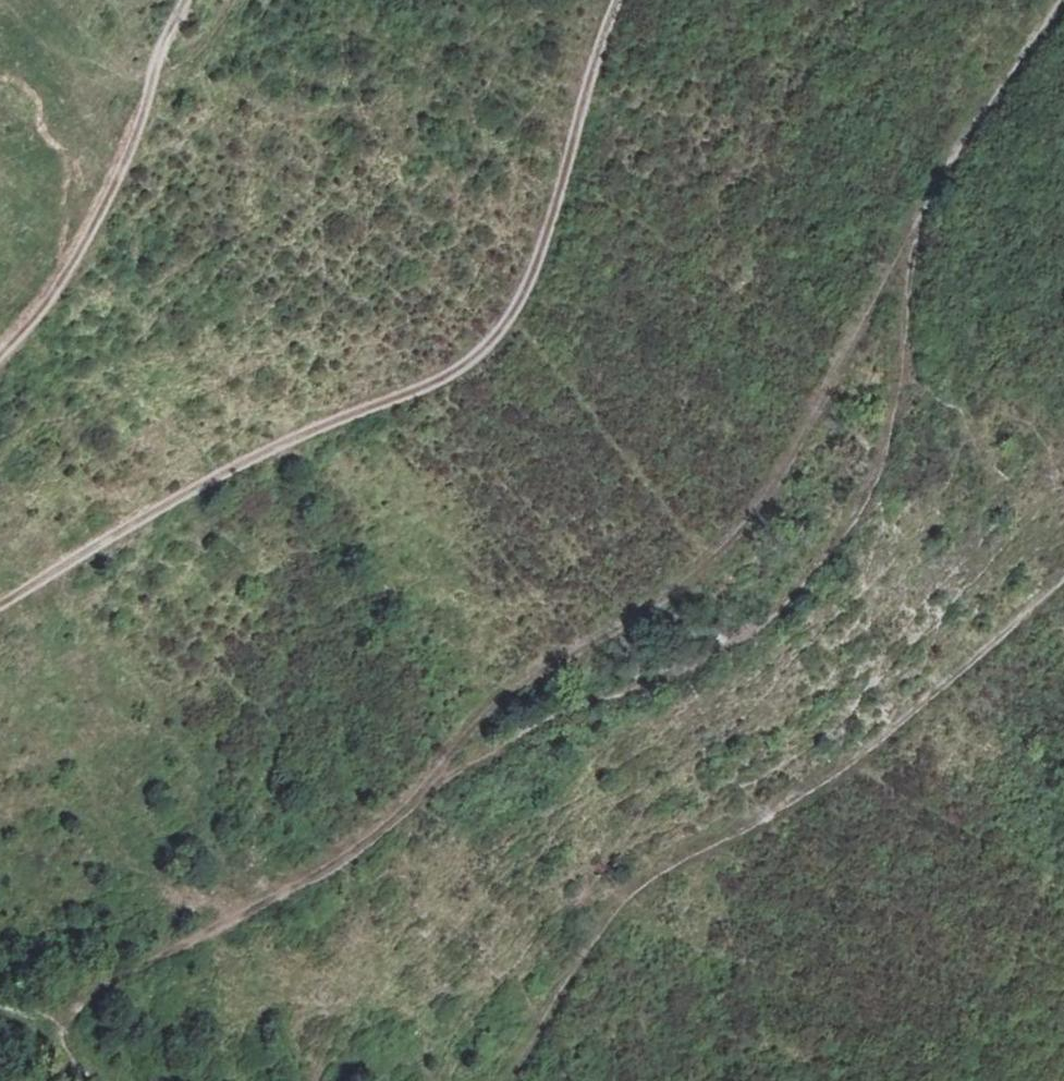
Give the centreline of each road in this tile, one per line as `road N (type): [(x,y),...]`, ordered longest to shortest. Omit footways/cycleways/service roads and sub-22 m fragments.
road 1 (track): [(98,1080),(59,1035),(87,997),(351,850),(414,794),(490,707),(635,617),(727,546),(776,479),(970,128),(1058,0)]
road 2 (track): [(0,605),(241,464),(431,383),(484,351),(528,279),(617,0)]
road 3 (track): [(1063,577),(867,754),(631,895),(569,977),(512,1080)]
road 4 (track): [(0,356),(52,295),(100,215),(185,0)]

